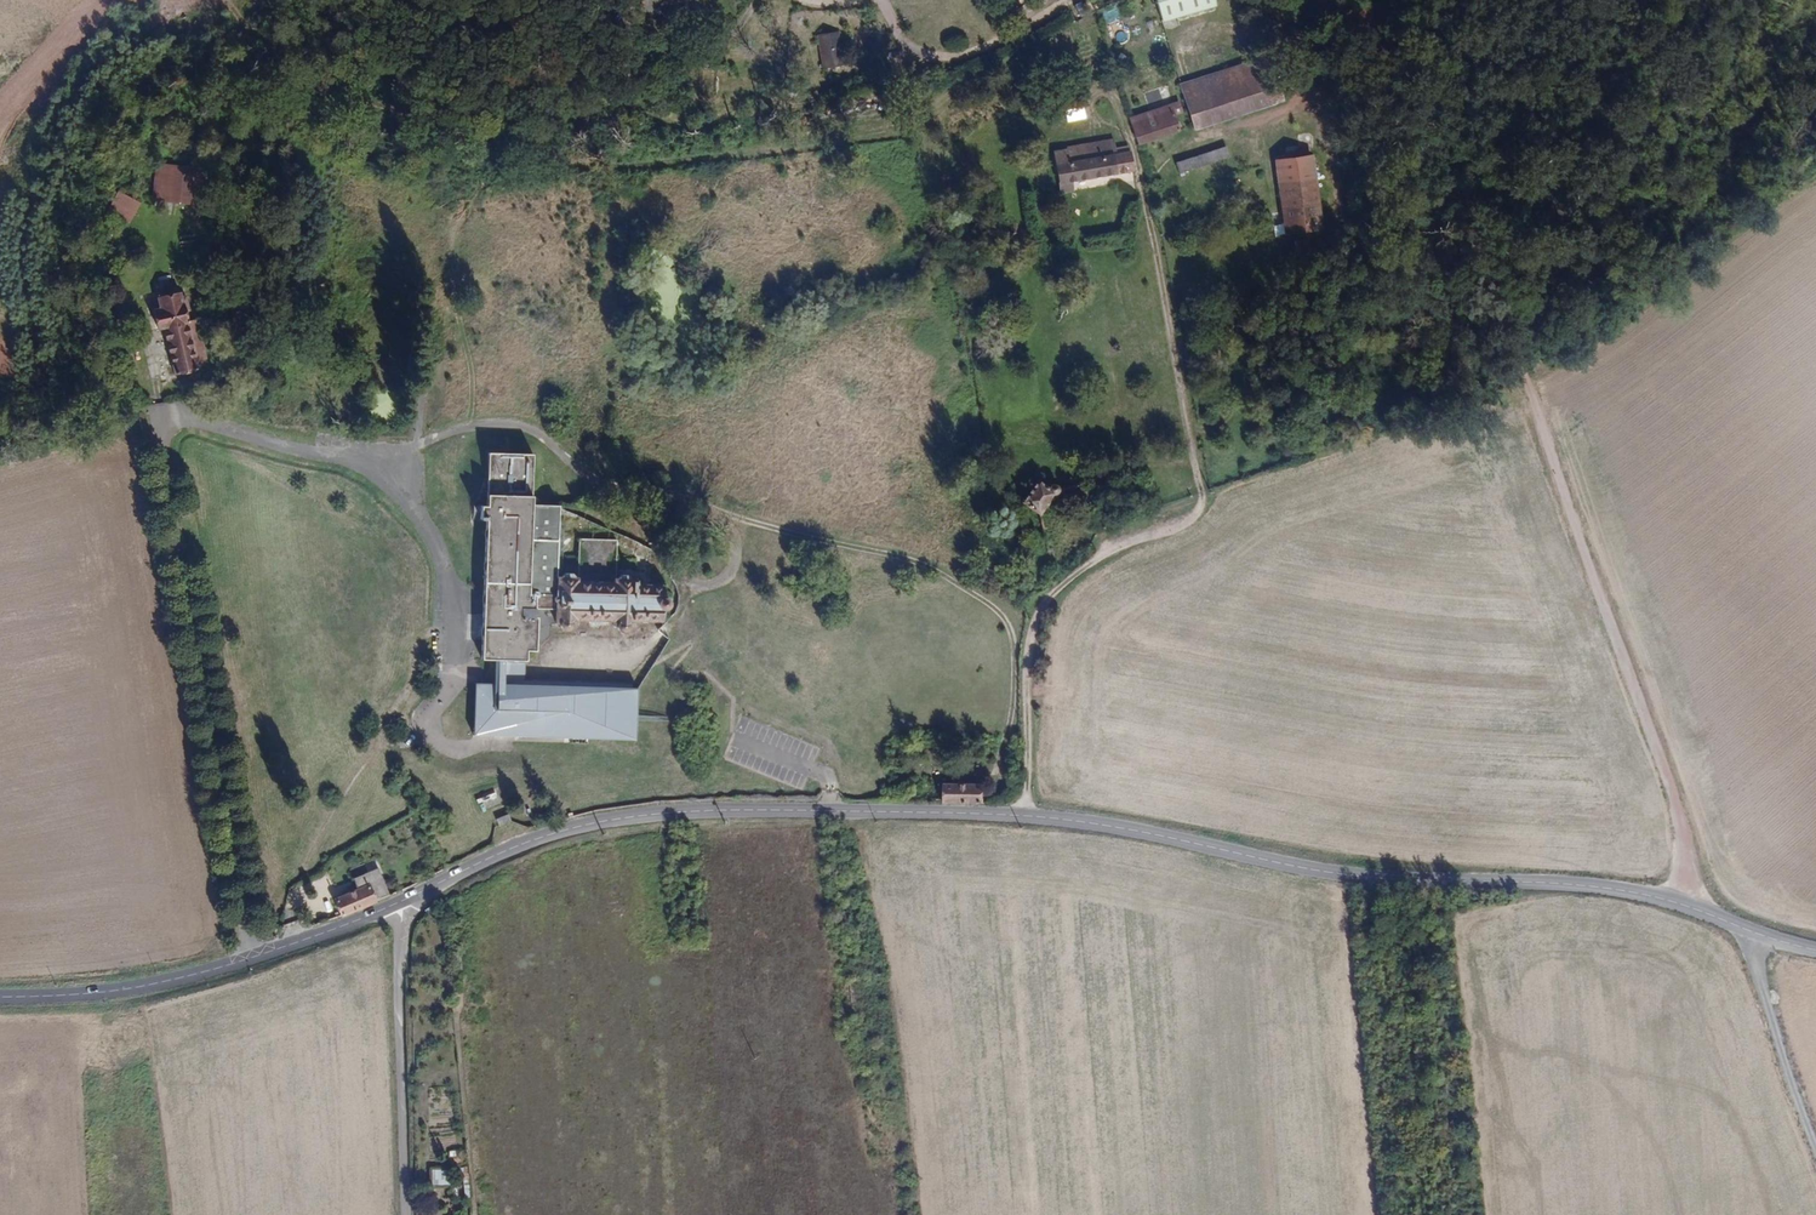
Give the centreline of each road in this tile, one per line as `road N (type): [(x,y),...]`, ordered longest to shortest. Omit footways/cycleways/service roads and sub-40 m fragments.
road 1 (unclassified): [(1815,948),(1626,892),(1371,879),(1138,830),(1025,816),(696,811),(599,820),(525,843),(399,903)]
road 2 (track): [(1317,0),(1384,48),(1638,692),(1679,814),(1691,907)]
road 3 (unclassified): [(399,903),(163,984),(0,996)]
road 4 (track): [(1025,816),(1030,624),(1064,558),(1197,506)]
road 5 (track): [(1516,378),(1815,141)]
road 6 (unclassified): [(404,1214),(399,903)]
road 7 (track): [(866,812),(870,947),(886,1045),(878,1102)]
road 8 (track): [(1759,932),(1755,959),(1815,1148)]

